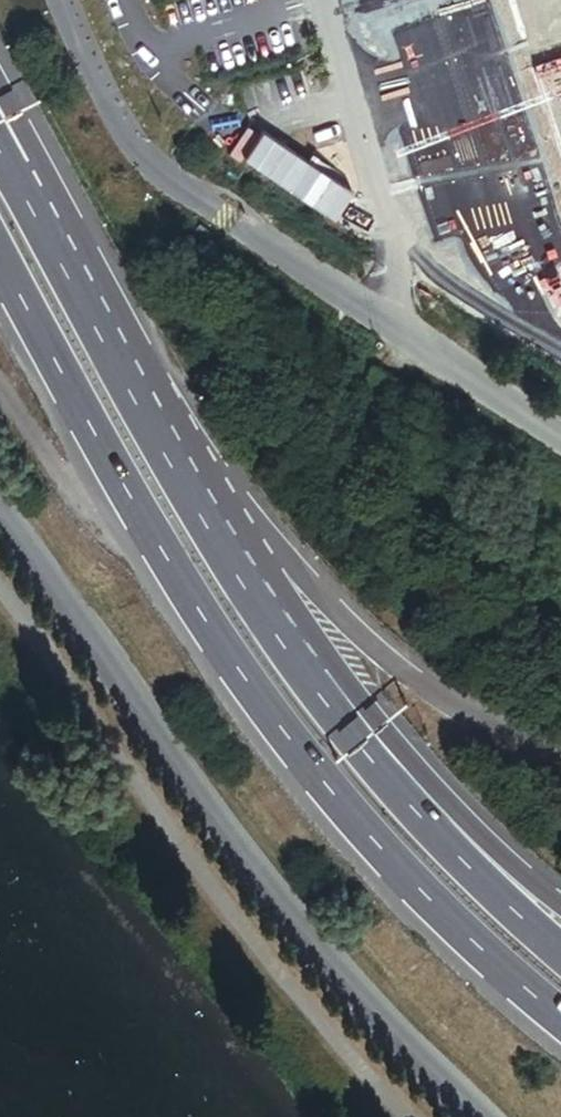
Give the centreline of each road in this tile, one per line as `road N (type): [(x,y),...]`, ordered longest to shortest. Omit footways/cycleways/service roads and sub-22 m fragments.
road 1 (trunk): [(0,258),(167,562),(321,781),(458,935),(560,1021)]
road 2 (unclassified): [(0,514),(309,942),(479,1116)]
road 3 (unclassified): [(560,441),(212,210),(146,147),(103,88)]
road 4 (trunk): [(560,955),(367,756),(205,507)]
road 5 (trunk): [(560,899),(538,883),(205,507)]
road 6 (trunk): [(181,474),(0,87)]
road 7 (trunk): [(181,474),(0,152)]

